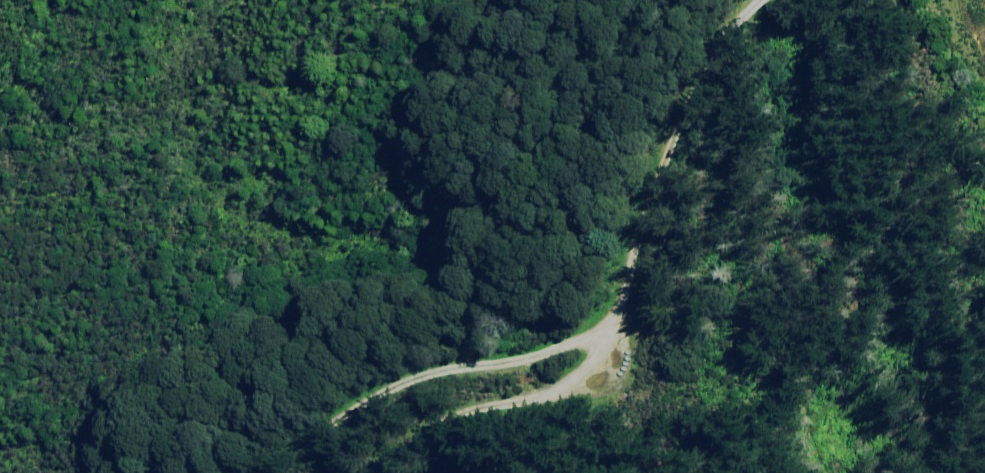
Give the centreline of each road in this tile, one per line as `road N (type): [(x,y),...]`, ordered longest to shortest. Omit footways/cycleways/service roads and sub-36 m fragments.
road 1 (unclassified): [(252,472),(288,427),(439,370),(520,360),(608,327),(673,136),(734,27),(762,0)]
road 2 (track): [(334,472),(433,402),(495,406),(571,386),(601,351),(598,335)]

